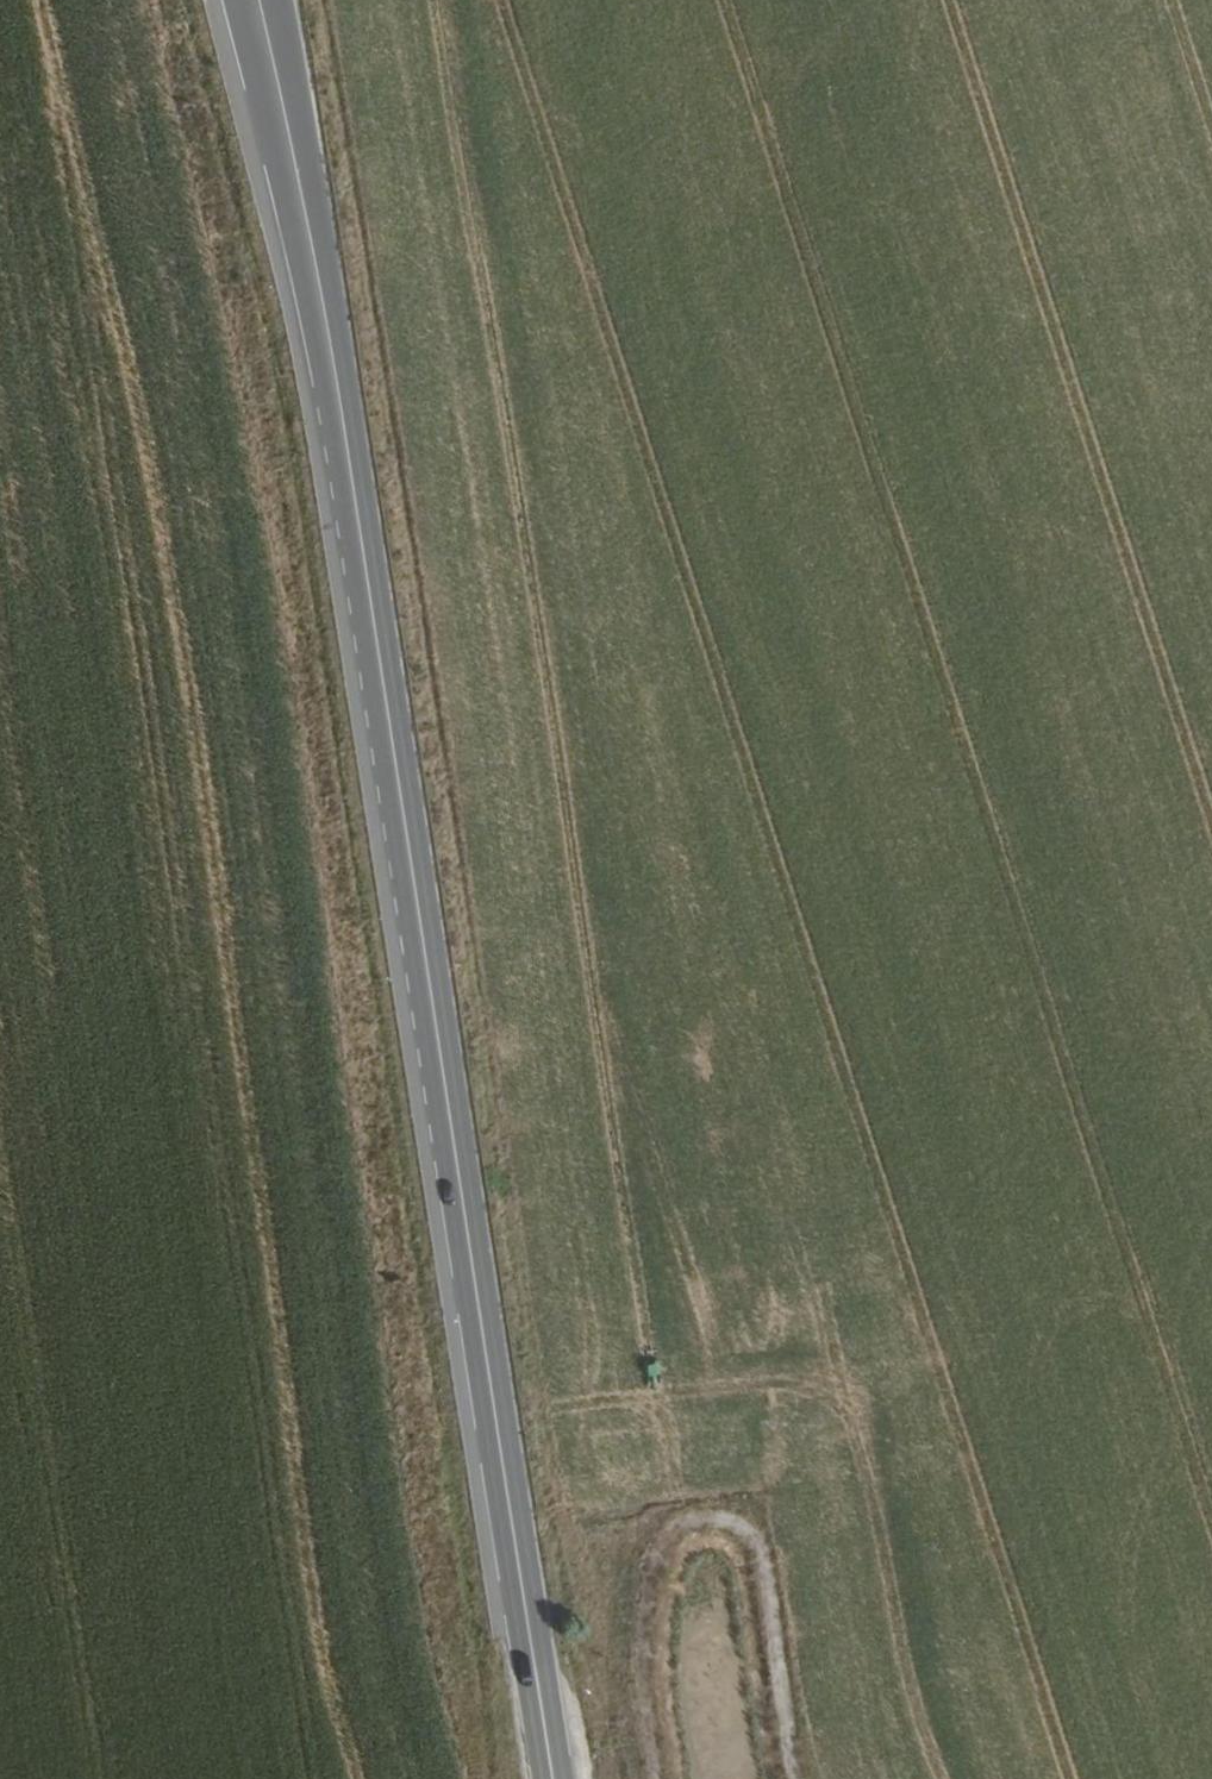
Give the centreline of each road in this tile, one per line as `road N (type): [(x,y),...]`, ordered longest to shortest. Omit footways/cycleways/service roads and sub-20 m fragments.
road 1 (primary): [(554,1778),(310,235),(258,0)]

